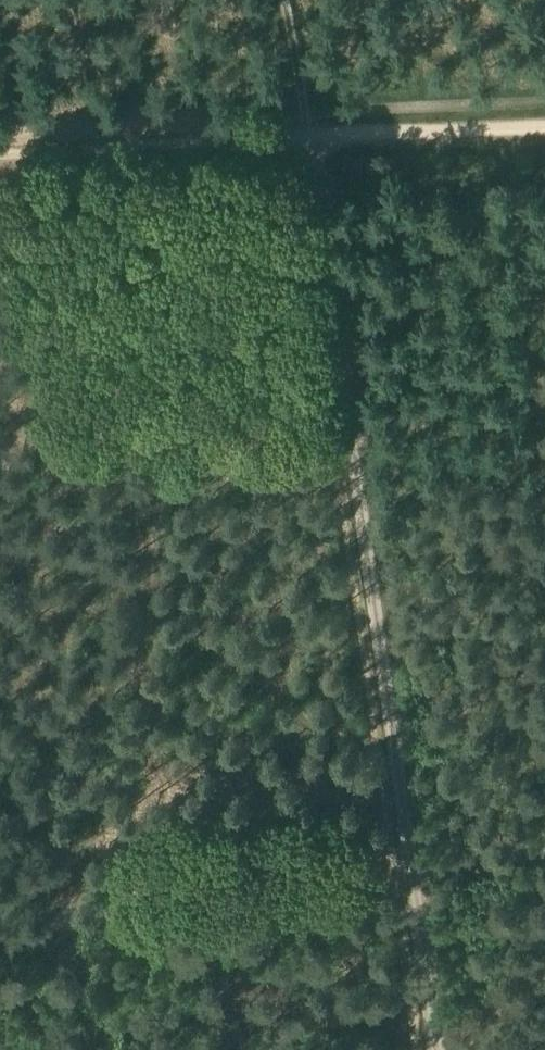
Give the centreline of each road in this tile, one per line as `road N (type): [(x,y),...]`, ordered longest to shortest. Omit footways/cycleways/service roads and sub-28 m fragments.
road 1 (track): [(300,155),(401,836)]
road 2 (track): [(544,119),(0,144)]
road 3 (track): [(401,836),(435,1049)]
road 4 (track): [(401,836),(544,816)]

